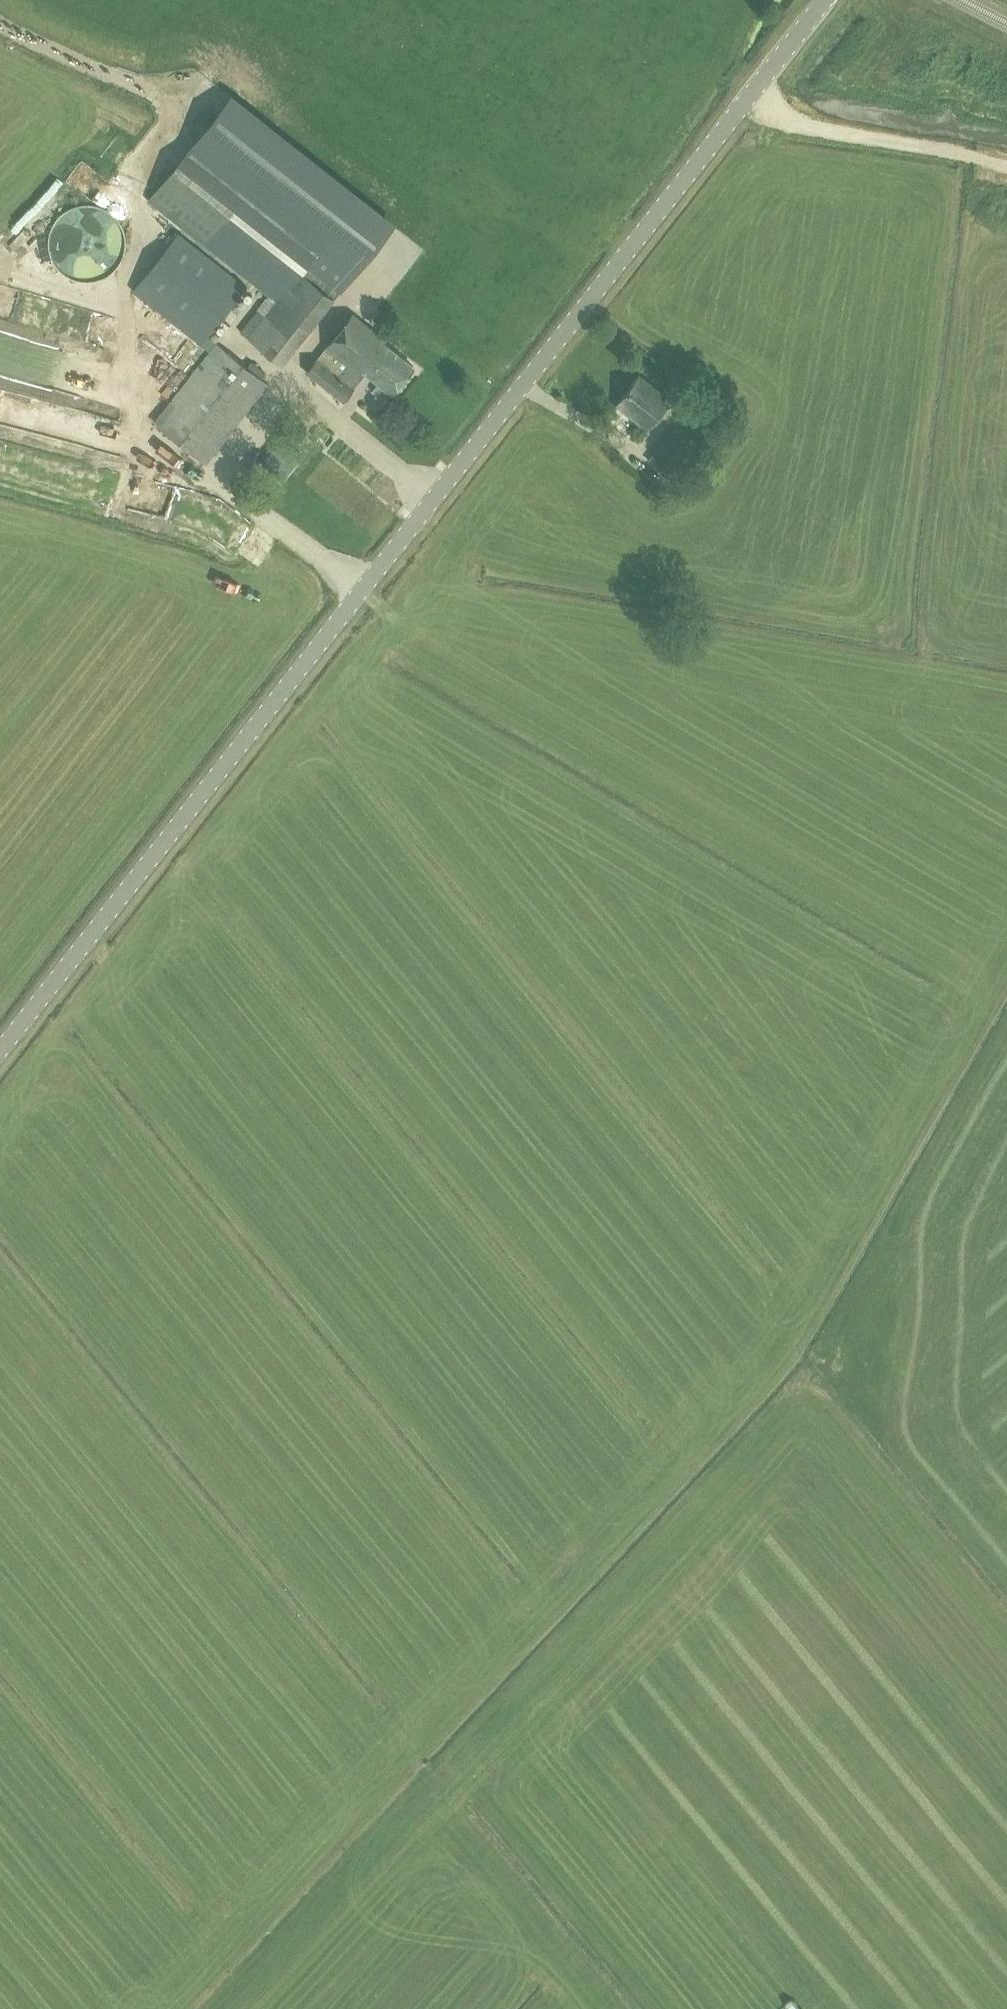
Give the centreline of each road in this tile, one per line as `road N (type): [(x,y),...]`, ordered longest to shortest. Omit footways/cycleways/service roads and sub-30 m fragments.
road 1 (unclassified): [(0,1049),(825,0)]

